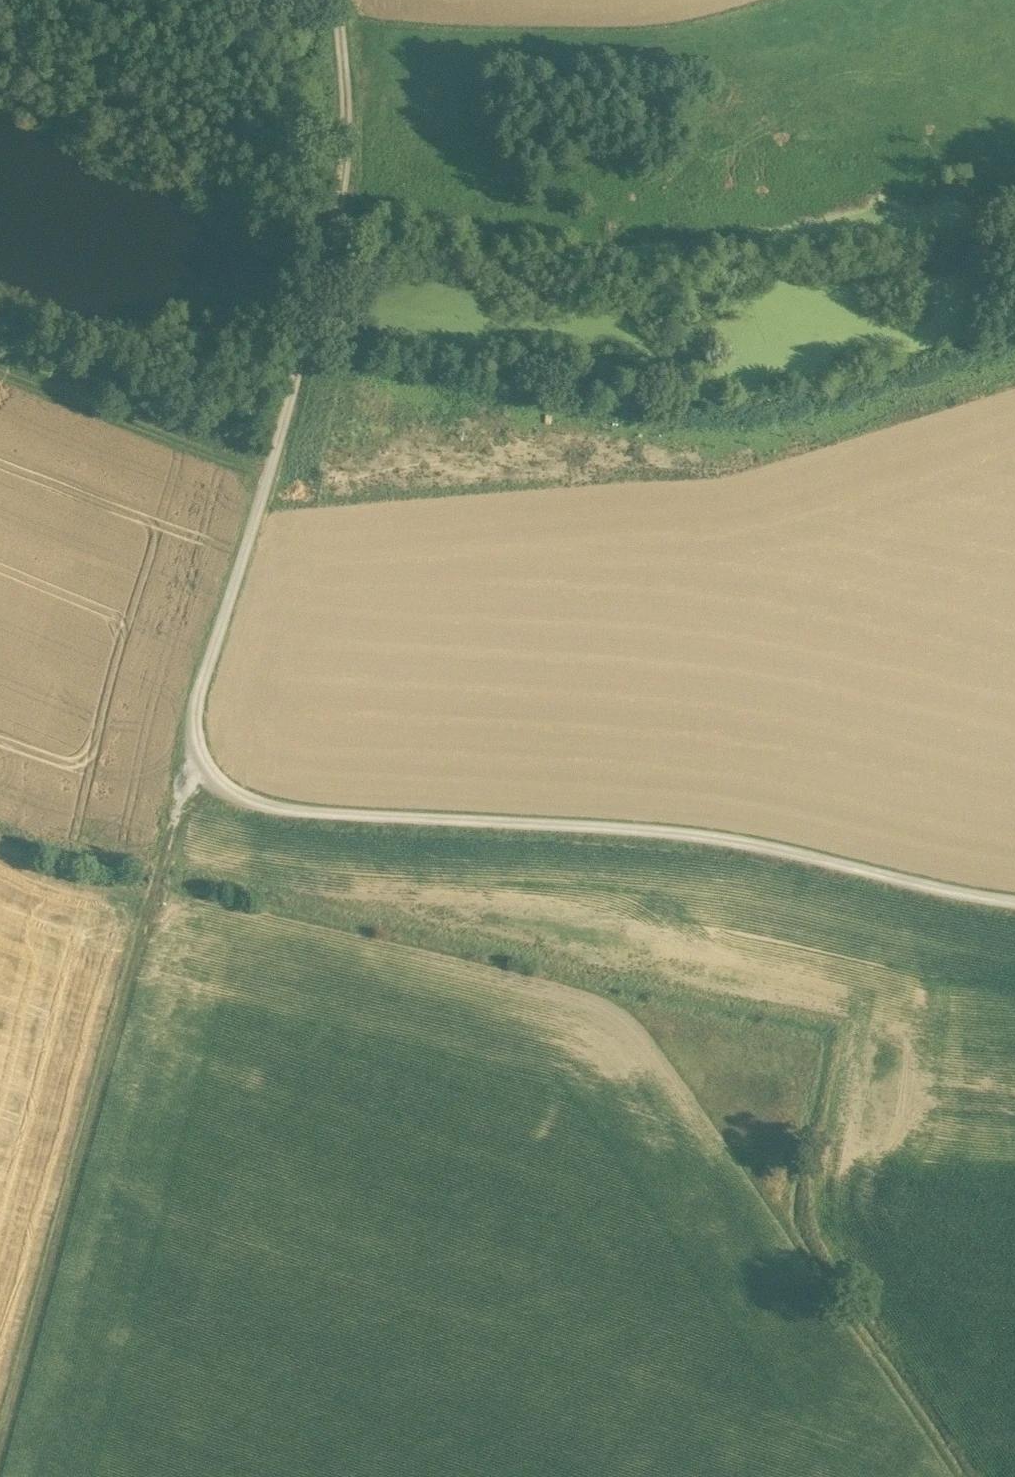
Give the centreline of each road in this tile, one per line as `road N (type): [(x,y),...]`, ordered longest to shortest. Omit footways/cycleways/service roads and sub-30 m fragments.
road 1 (track): [(1014,896),(907,885),(697,836),(567,834),(269,809),(191,753),(204,653),(244,572),(343,213),(350,90),(339,0)]
road 2 (track): [(191,753),(0,1473)]

